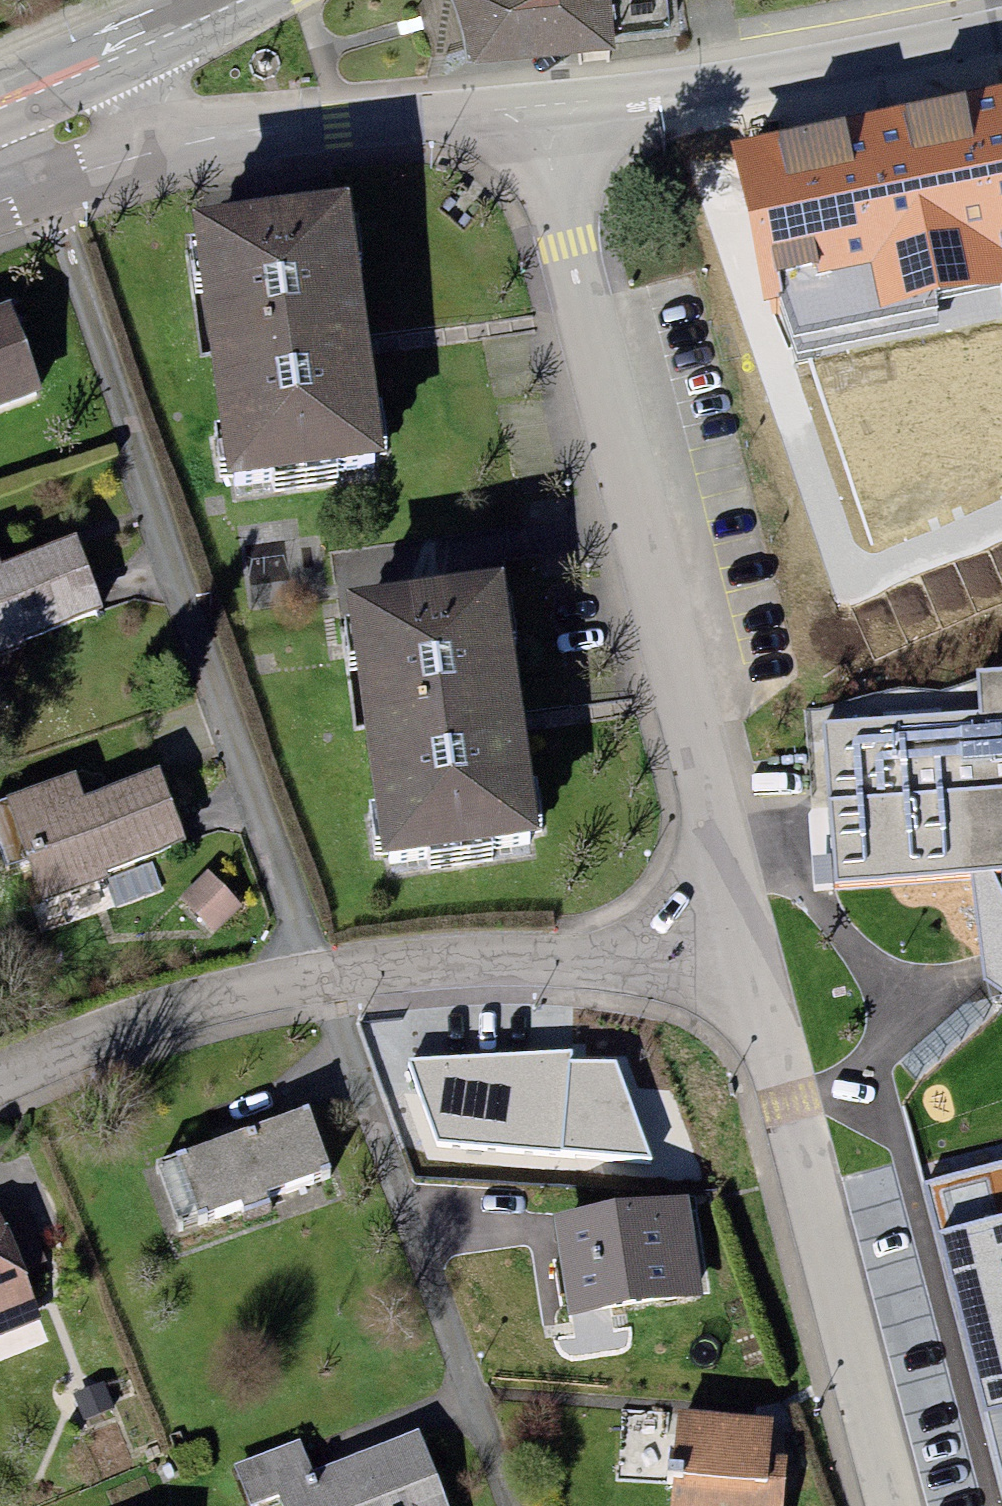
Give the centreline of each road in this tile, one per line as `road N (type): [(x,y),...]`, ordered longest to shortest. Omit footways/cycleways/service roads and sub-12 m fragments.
road 1 (residential): [(46,180),(315,986)]
road 2 (residential): [(743,929),(542,106)]
road 3 (residential): [(897,1505),(743,929)]
road 4 (tertiary): [(542,106),(693,89),(1001,33)]
road 5 (residential): [(315,986),(606,958),(743,929)]
road 6 (tertiary): [(155,147),(542,106)]
road 7 (residential): [(0,1086),(315,986)]
road 8 (secondary): [(235,0),(117,53)]

